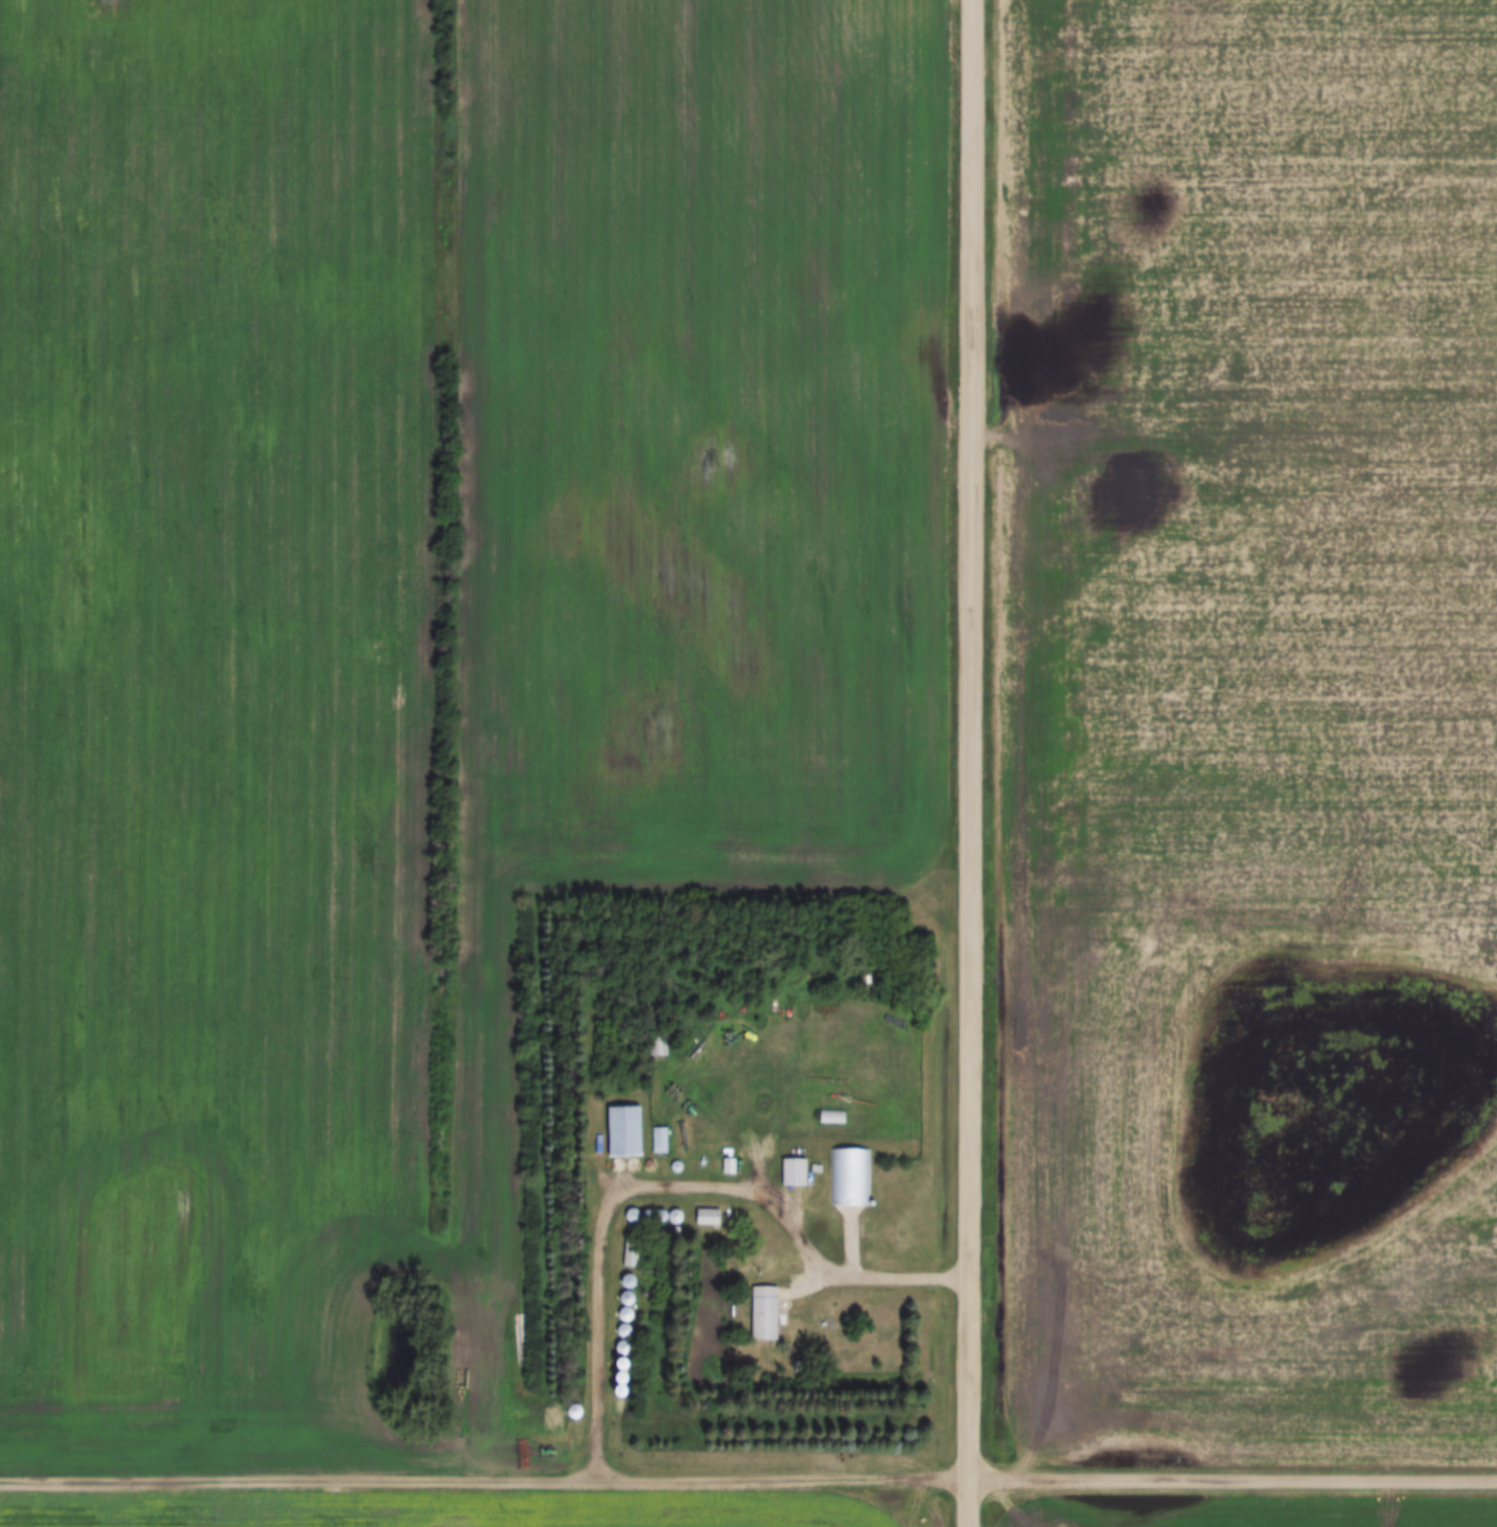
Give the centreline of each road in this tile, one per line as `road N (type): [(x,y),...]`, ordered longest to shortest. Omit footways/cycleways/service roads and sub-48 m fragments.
road 1 (tertiary): [(972,1526),(973,0)]
road 2 (track): [(0,1480),(601,1477)]
road 3 (residential): [(972,1477),(1496,1477)]

